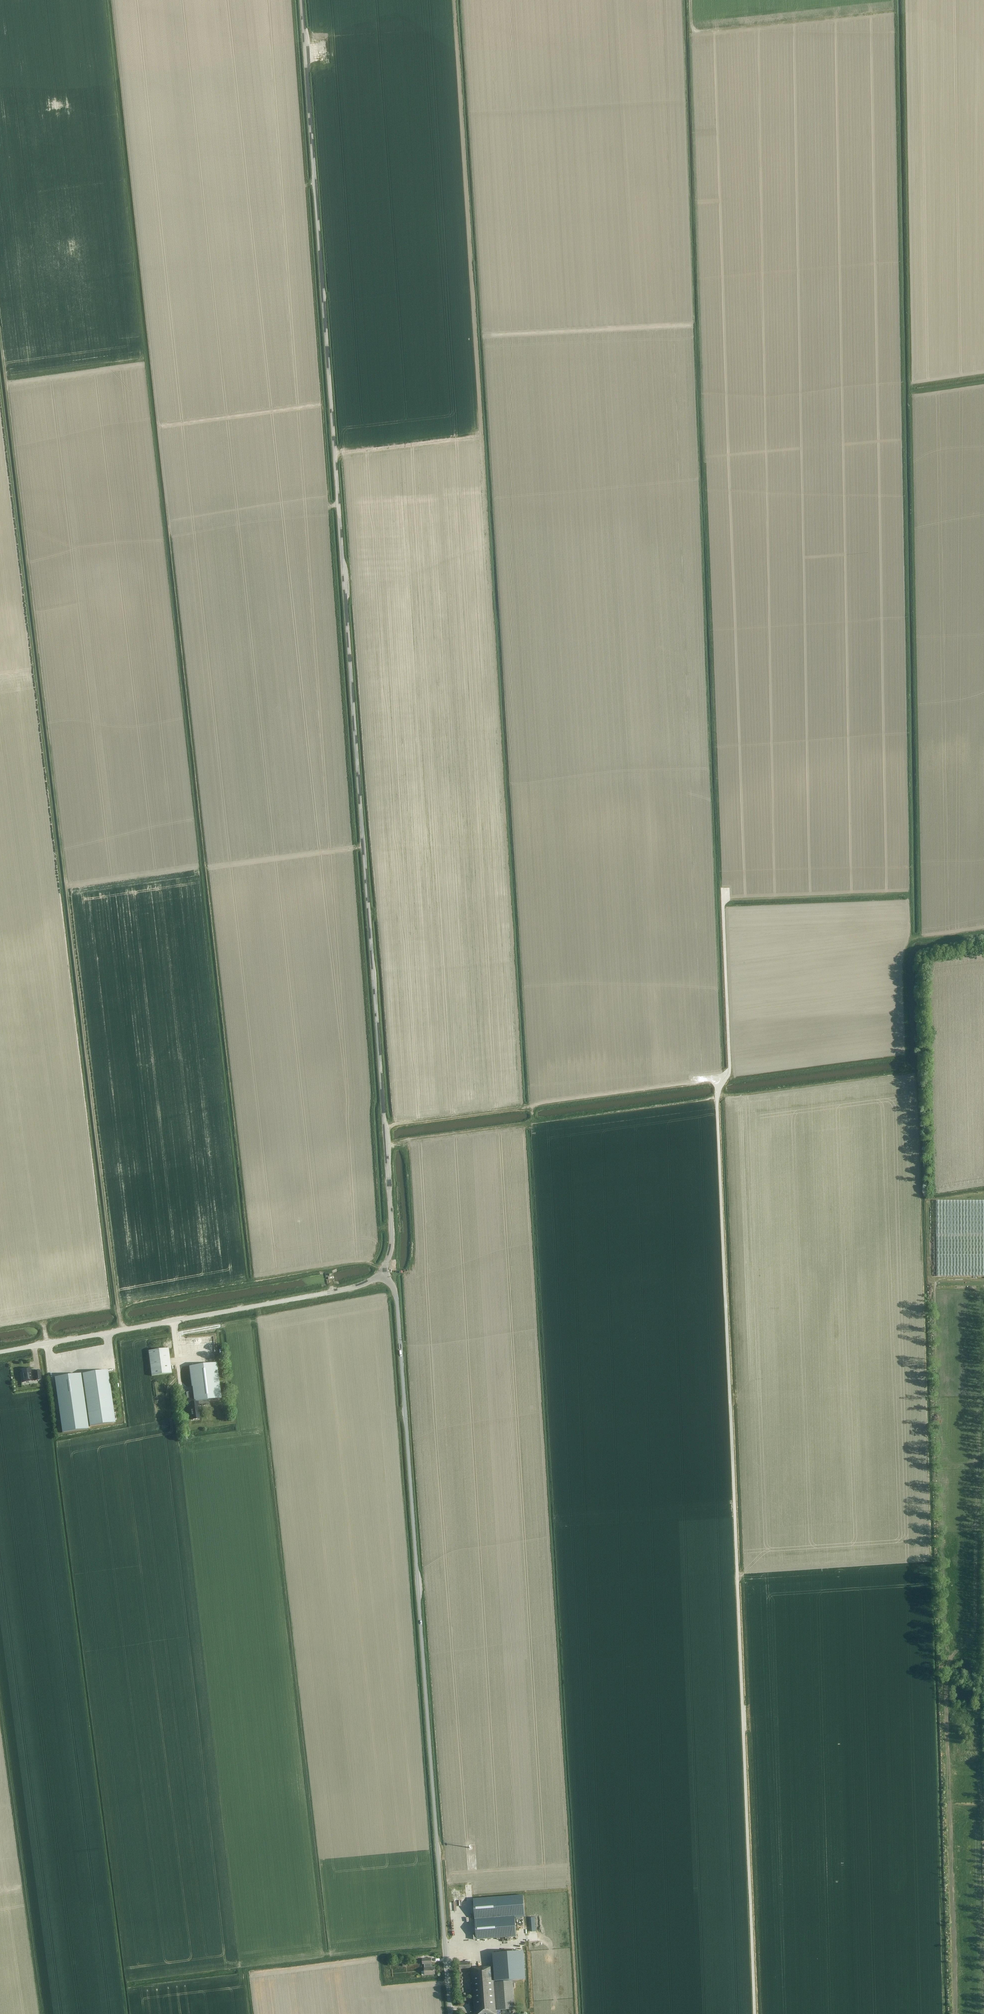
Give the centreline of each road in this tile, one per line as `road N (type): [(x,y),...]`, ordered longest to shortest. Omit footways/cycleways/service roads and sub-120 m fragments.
road 1 (unclassified): [(382,1274),(391,1218),(301,0)]
road 2 (track): [(756,2013),(716,1079),(728,1062),(724,896)]
road 3 (unclassified): [(450,2013),(397,1301),(382,1274)]
road 4 (unclassified): [(0,1352),(347,1289),(382,1274)]

